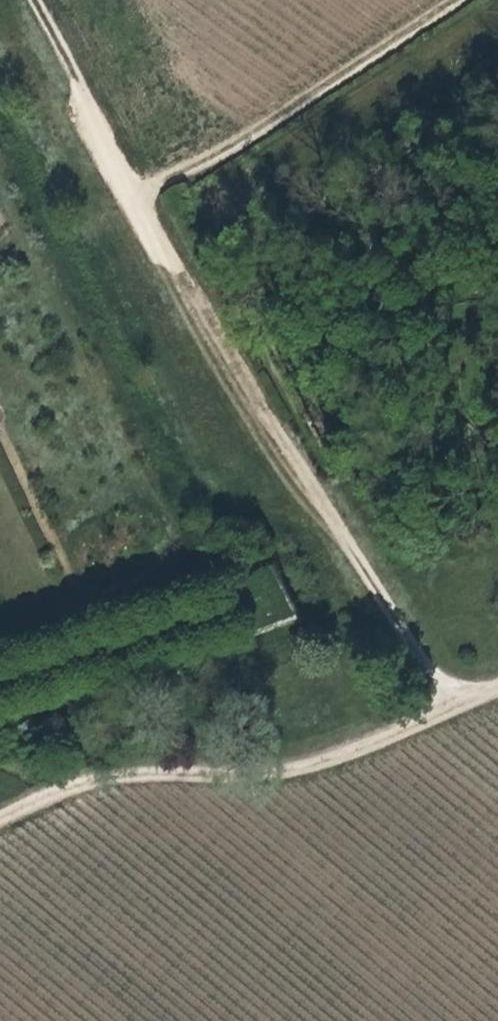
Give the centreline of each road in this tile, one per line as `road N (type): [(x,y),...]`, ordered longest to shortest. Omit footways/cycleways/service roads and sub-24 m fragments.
road 1 (track): [(458,703),(429,670),(150,235),(33,0)]
road 2 (track): [(497,686),(357,751),(300,769),(96,781),(0,819)]
road 3 (track): [(458,0),(270,121),(129,198)]

